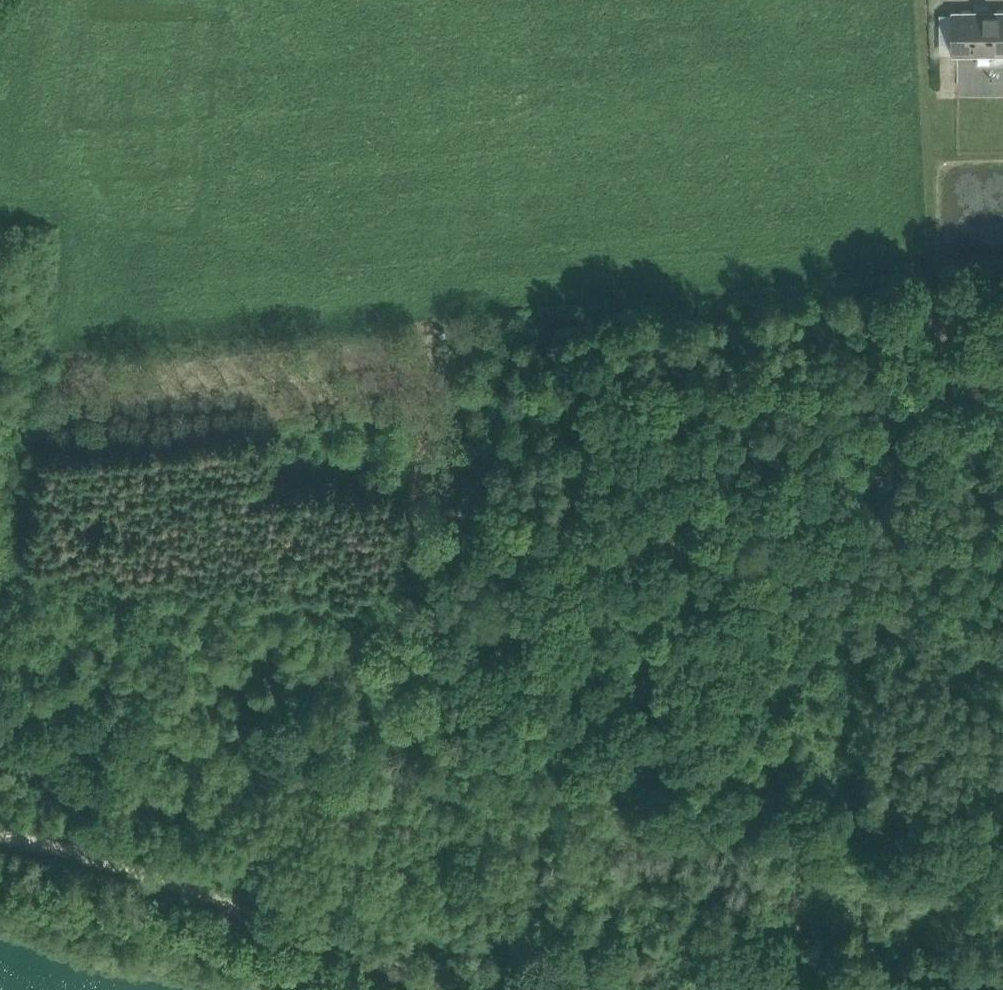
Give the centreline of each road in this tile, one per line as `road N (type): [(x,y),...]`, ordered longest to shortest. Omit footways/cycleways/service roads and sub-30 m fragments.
road 1 (track): [(0,833),(253,898),(452,989)]

